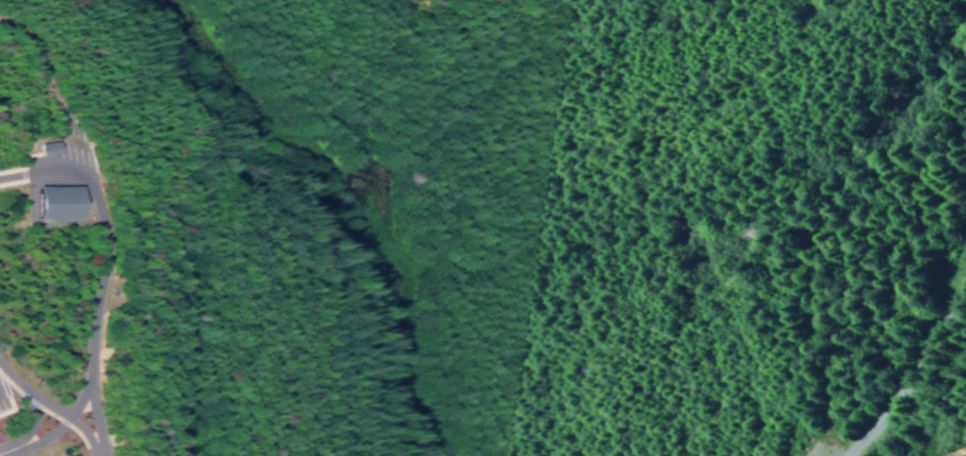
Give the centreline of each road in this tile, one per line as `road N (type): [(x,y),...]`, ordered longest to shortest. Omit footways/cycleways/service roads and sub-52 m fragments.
road 1 (track): [(965,292),(888,411),(846,455)]
road 2 (track): [(0,32),(12,39),(75,143)]

